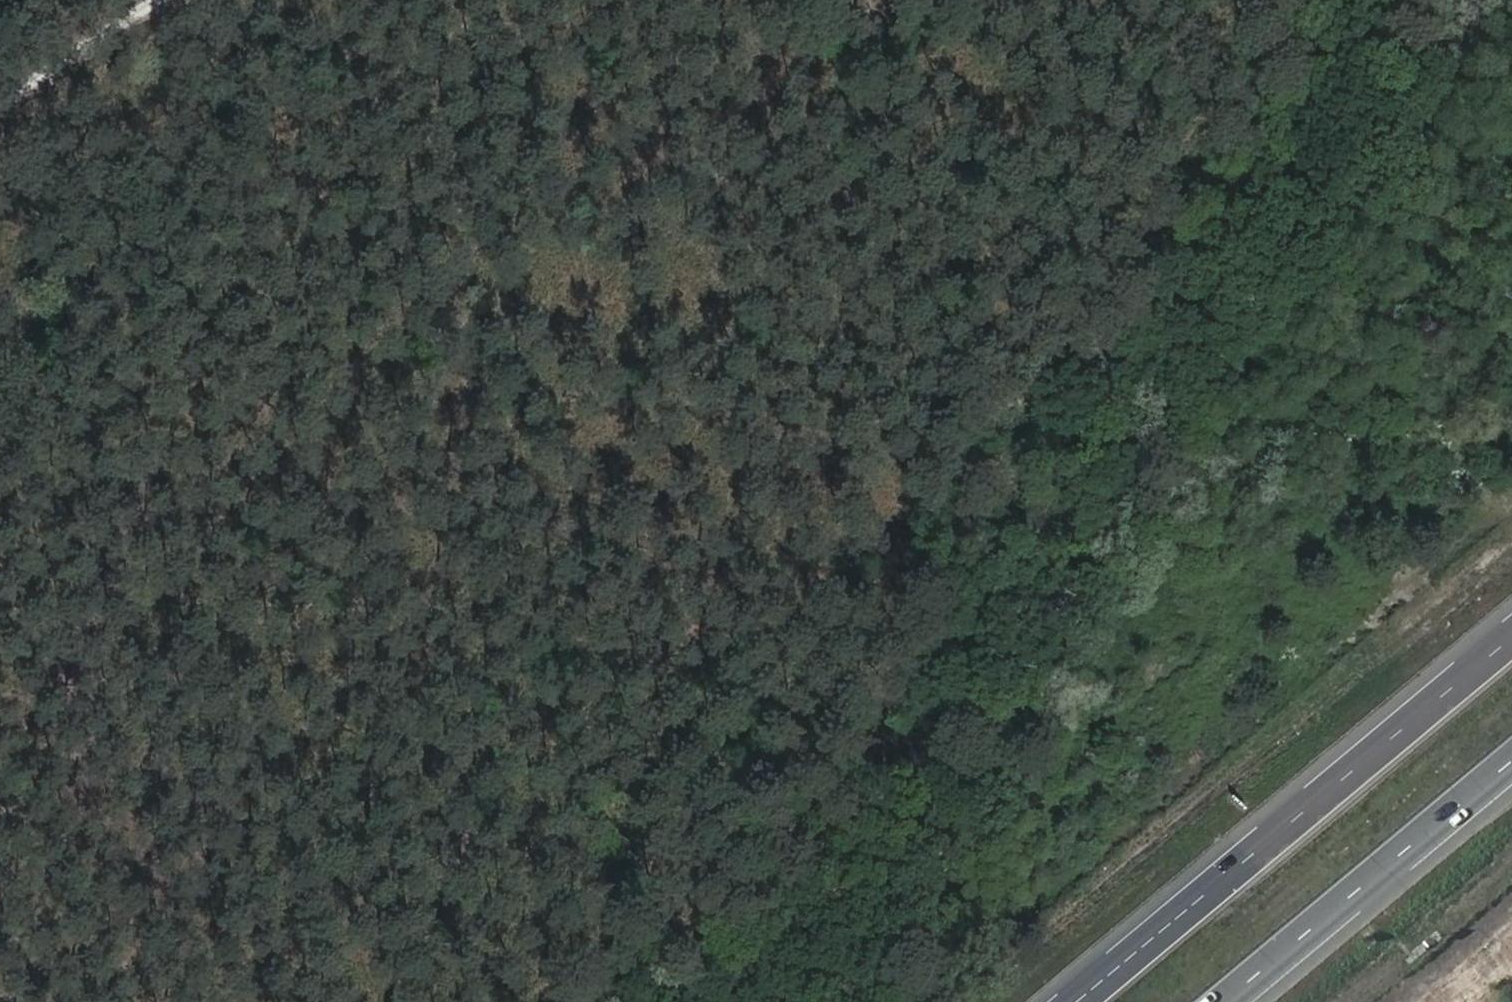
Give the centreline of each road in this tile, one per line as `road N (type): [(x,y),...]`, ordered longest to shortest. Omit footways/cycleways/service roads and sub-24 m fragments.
road 1 (motorway): [(1511,631),(1066,1001)]
road 2 (motorway): [(1233,1001),(1511,768)]
road 3 (track): [(164,0),(0,106)]
road 4 (track): [(1511,500),(1404,594)]

